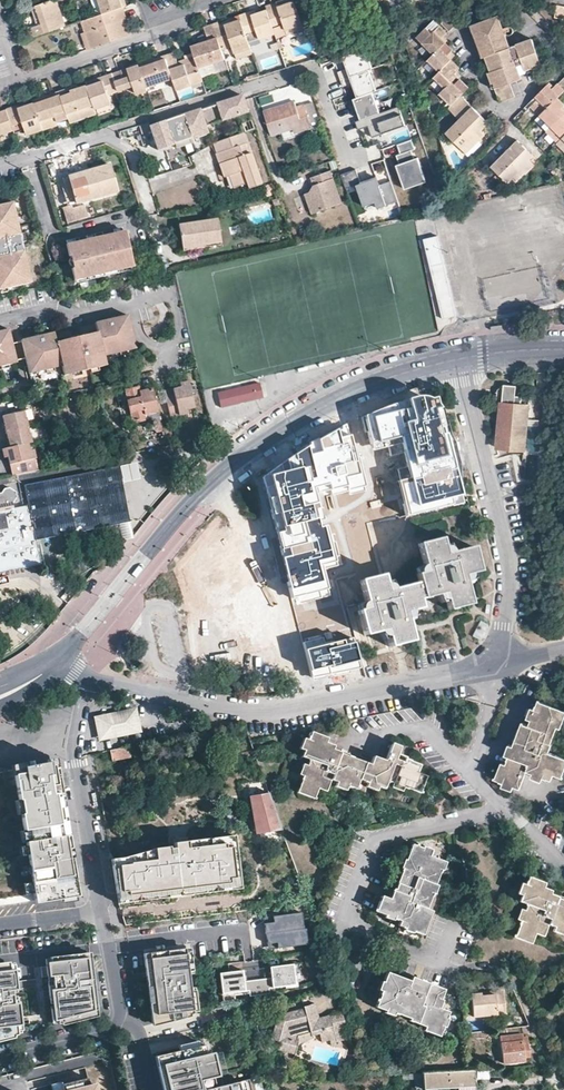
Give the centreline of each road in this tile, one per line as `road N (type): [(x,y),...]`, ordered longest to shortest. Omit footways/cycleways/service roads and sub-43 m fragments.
road 1 (residential): [(457,357),(362,386),(225,471),(145,555),(79,654),(8,695)]
road 2 (residential): [(459,971),(383,937),(354,943),(346,914),(378,838),(506,809)]
road 3 (residential): [(100,912),(73,748),(251,709)]
road 4 (residential): [(457,357),(512,576),(502,661)]
road 5 (residential): [(0,14),(22,80),(147,38),(210,0)]
road 6 (residential): [(502,661),(251,709)]
road 7 (residential): [(100,135),(324,64)]
road 8 (residential): [(506,111),(493,110),(465,18),(510,1),(563,56)]
road 9 (residential): [(0,1058),(111,1027),(118,1003),(100,912)]
road 10 (residential): [(134,302),(173,293),(183,338),(166,368),(159,348),(142,336)]
road 11 (residential): [(0,318),(134,302)]
road 12 (residential): [(473,773),(424,729),(361,740)]

